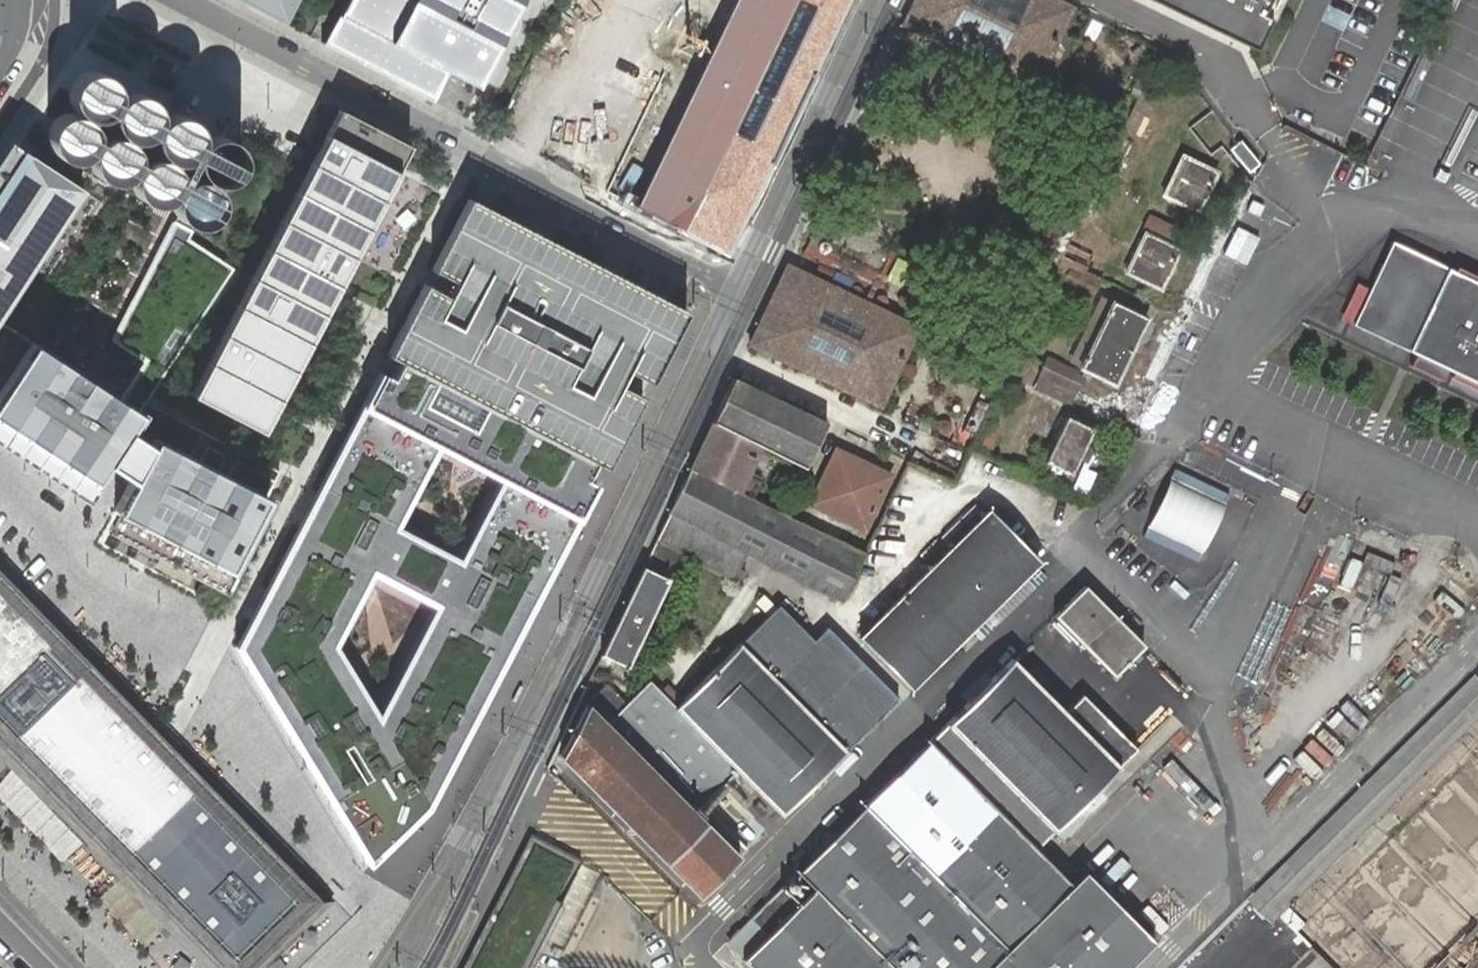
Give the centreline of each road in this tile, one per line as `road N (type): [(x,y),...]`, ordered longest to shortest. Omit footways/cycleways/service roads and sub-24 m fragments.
road 1 (residential): [(427,967),(752,296)]
road 2 (residential): [(752,296),(185,0)]
road 3 (residential): [(752,296),(896,0)]
road 4 (residential): [(1100,0),(1212,60),(1272,139)]

